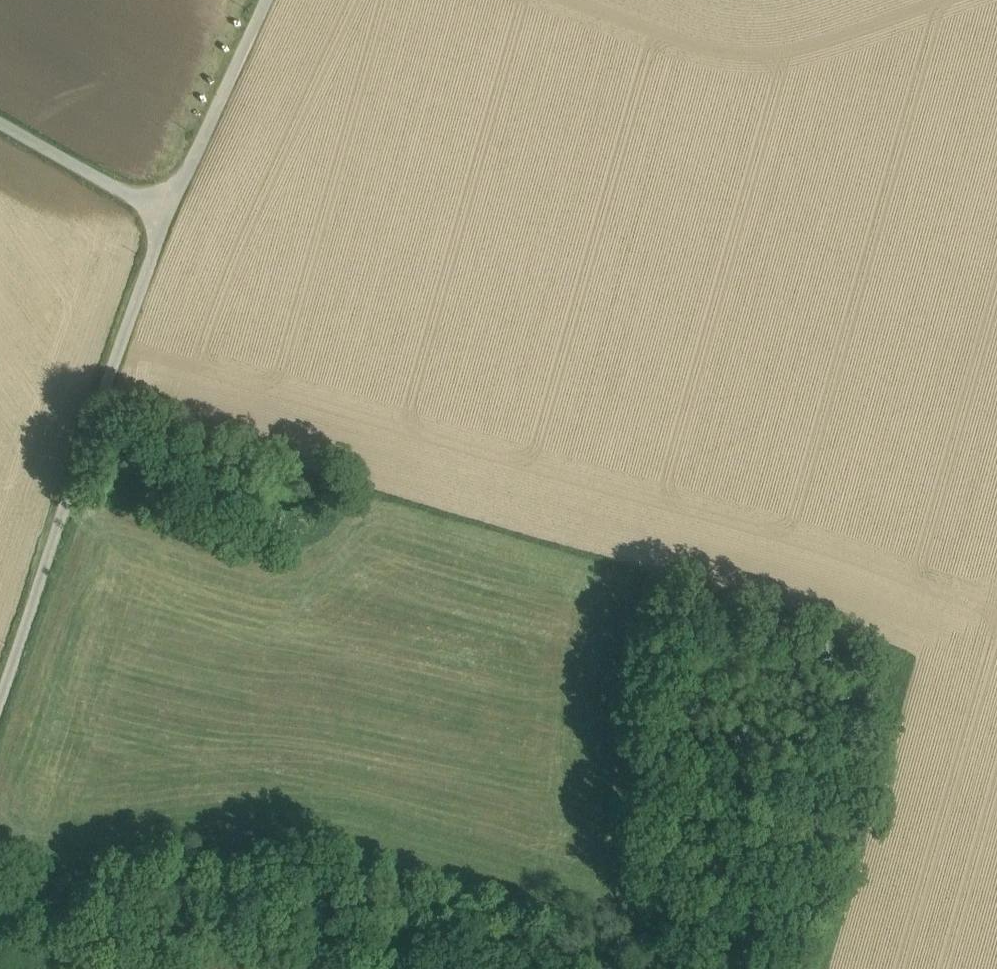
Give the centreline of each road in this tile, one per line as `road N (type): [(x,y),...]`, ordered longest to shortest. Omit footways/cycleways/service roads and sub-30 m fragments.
road 1 (unclassified): [(168,214),(0,123)]

